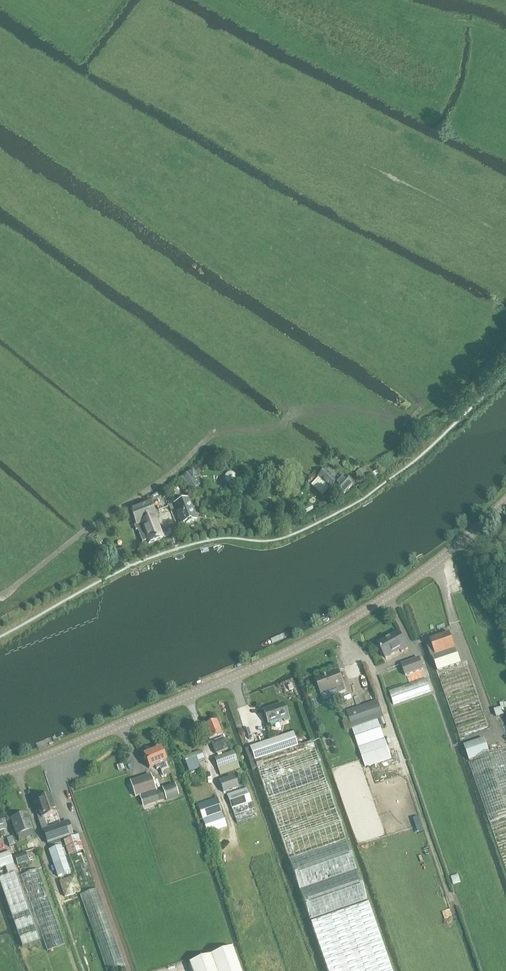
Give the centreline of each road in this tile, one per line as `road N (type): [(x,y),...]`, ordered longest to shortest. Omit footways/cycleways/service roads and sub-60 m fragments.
road 1 (tertiary): [(0,771),(342,623),(438,560),(505,500)]
road 2 (track): [(0,597),(212,436)]

